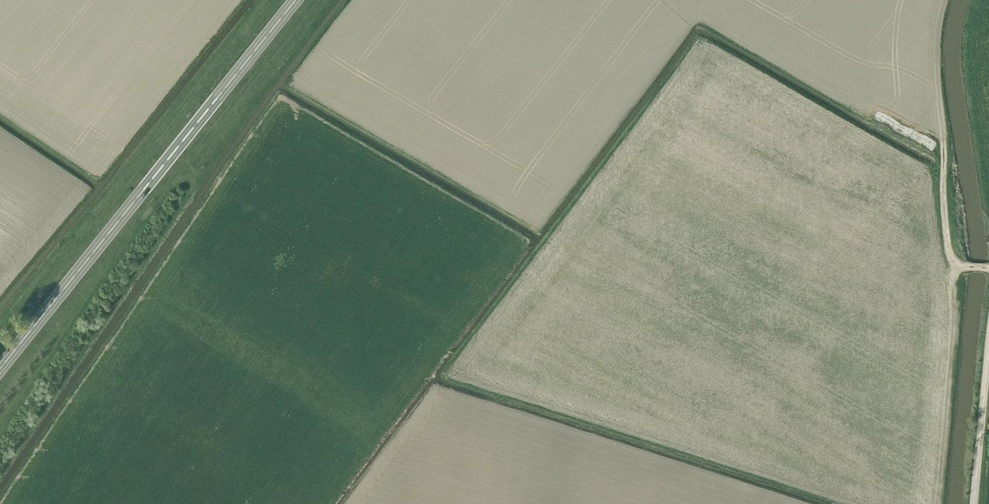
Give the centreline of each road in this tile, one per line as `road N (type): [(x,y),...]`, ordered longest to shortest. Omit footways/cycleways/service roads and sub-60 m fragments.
road 1 (trunk): [(0,368),(296,0)]
road 2 (unclassified): [(973,503),(988,339)]

